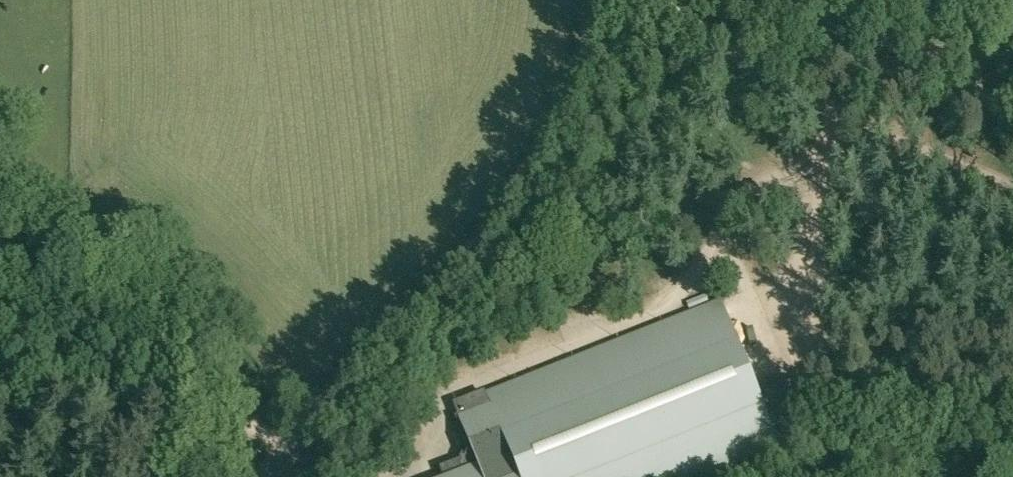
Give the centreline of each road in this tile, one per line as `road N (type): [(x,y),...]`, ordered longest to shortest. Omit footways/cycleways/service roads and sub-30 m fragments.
road 1 (tertiary): [(269,476),(313,418),(496,229),(561,125),(600,0)]
road 2 (track): [(0,165),(148,278),(205,340),(232,397),(238,476)]
road 3 (track): [(1012,45),(808,74),(764,68),(700,27)]
road 4 (track): [(1012,191),(854,111),(808,74)]

